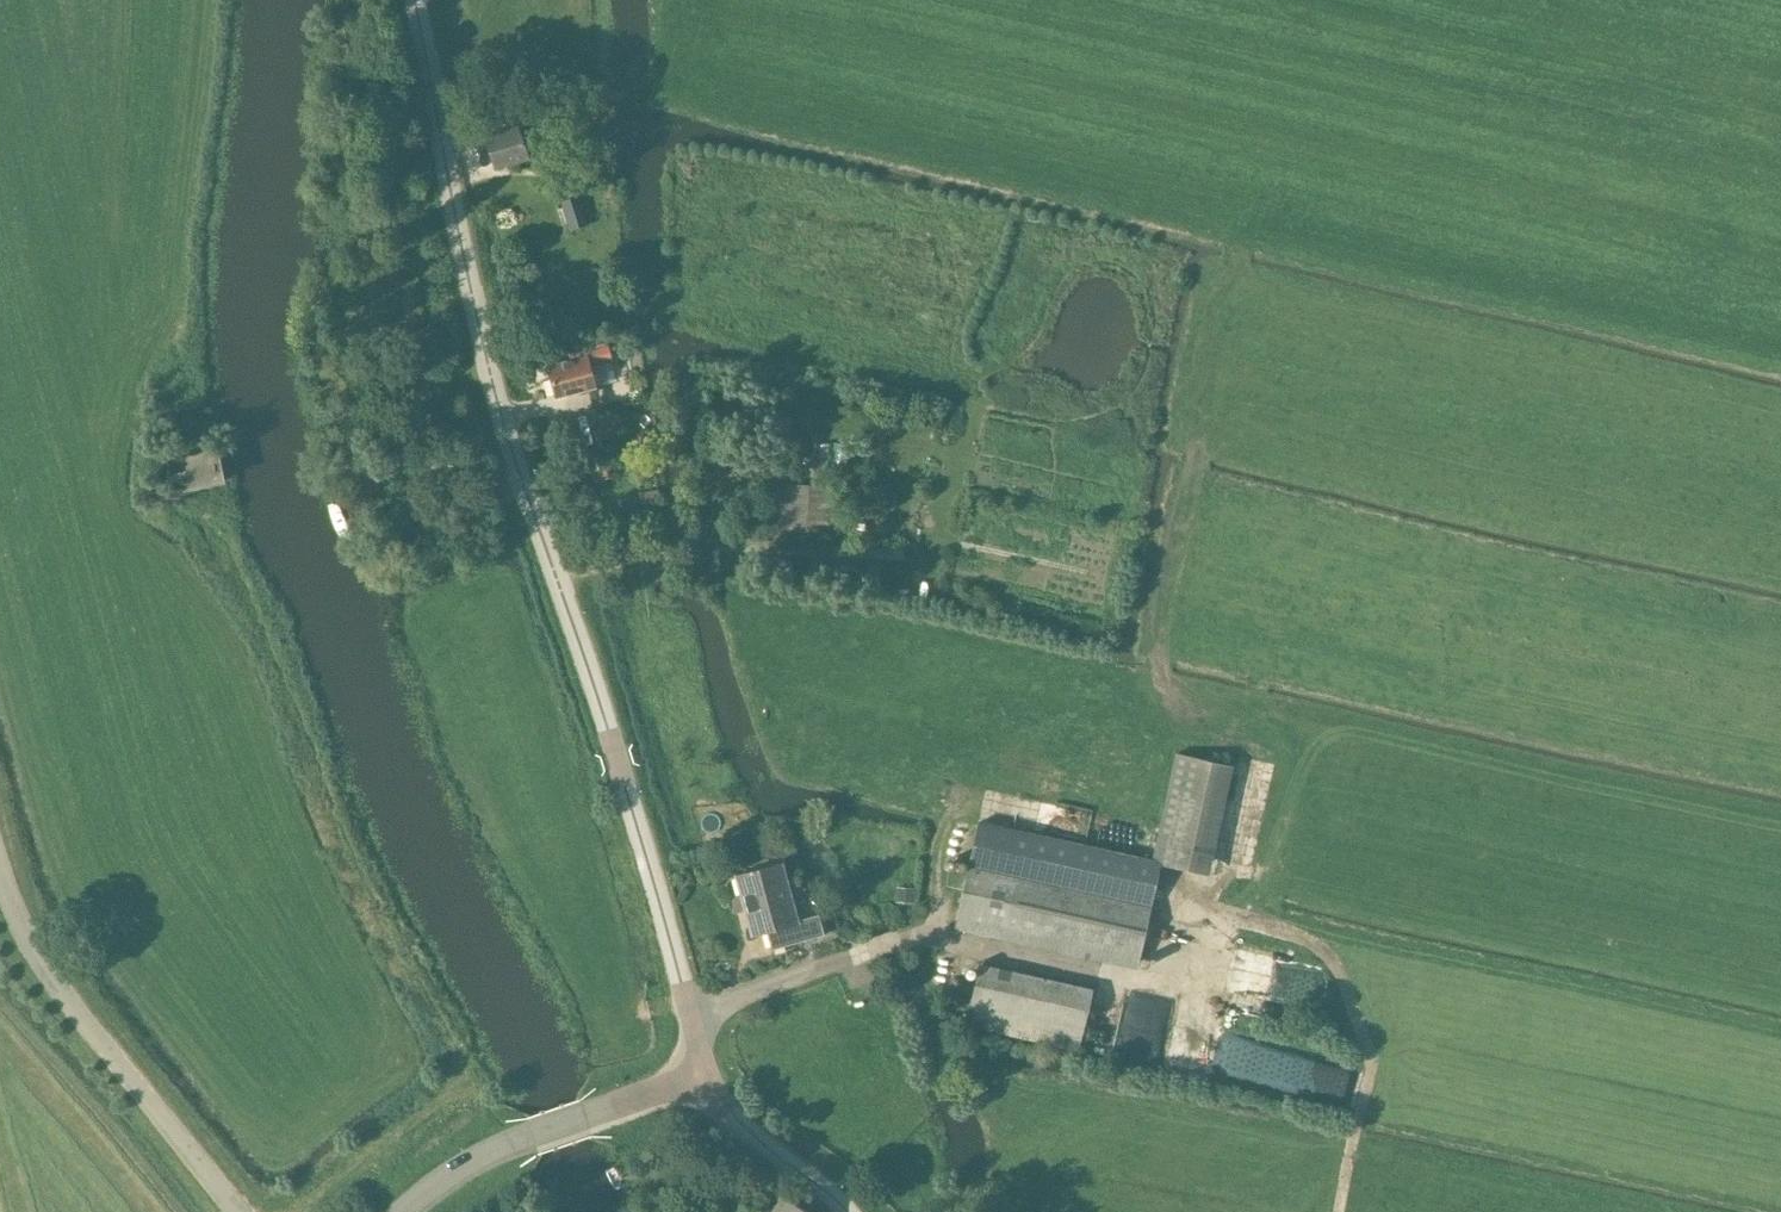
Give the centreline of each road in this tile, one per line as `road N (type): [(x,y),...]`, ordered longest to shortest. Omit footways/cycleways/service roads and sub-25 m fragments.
road 1 (unclassified): [(705,1083),(568,602),(508,440),(410,0)]
road 2 (unclassified): [(247,1211),(73,1008),(35,953),(0,865)]
road 3 (unclassified): [(403,1211),(508,1150),(705,1083)]
road 4 (unclassified): [(853,1211),(705,1083)]

